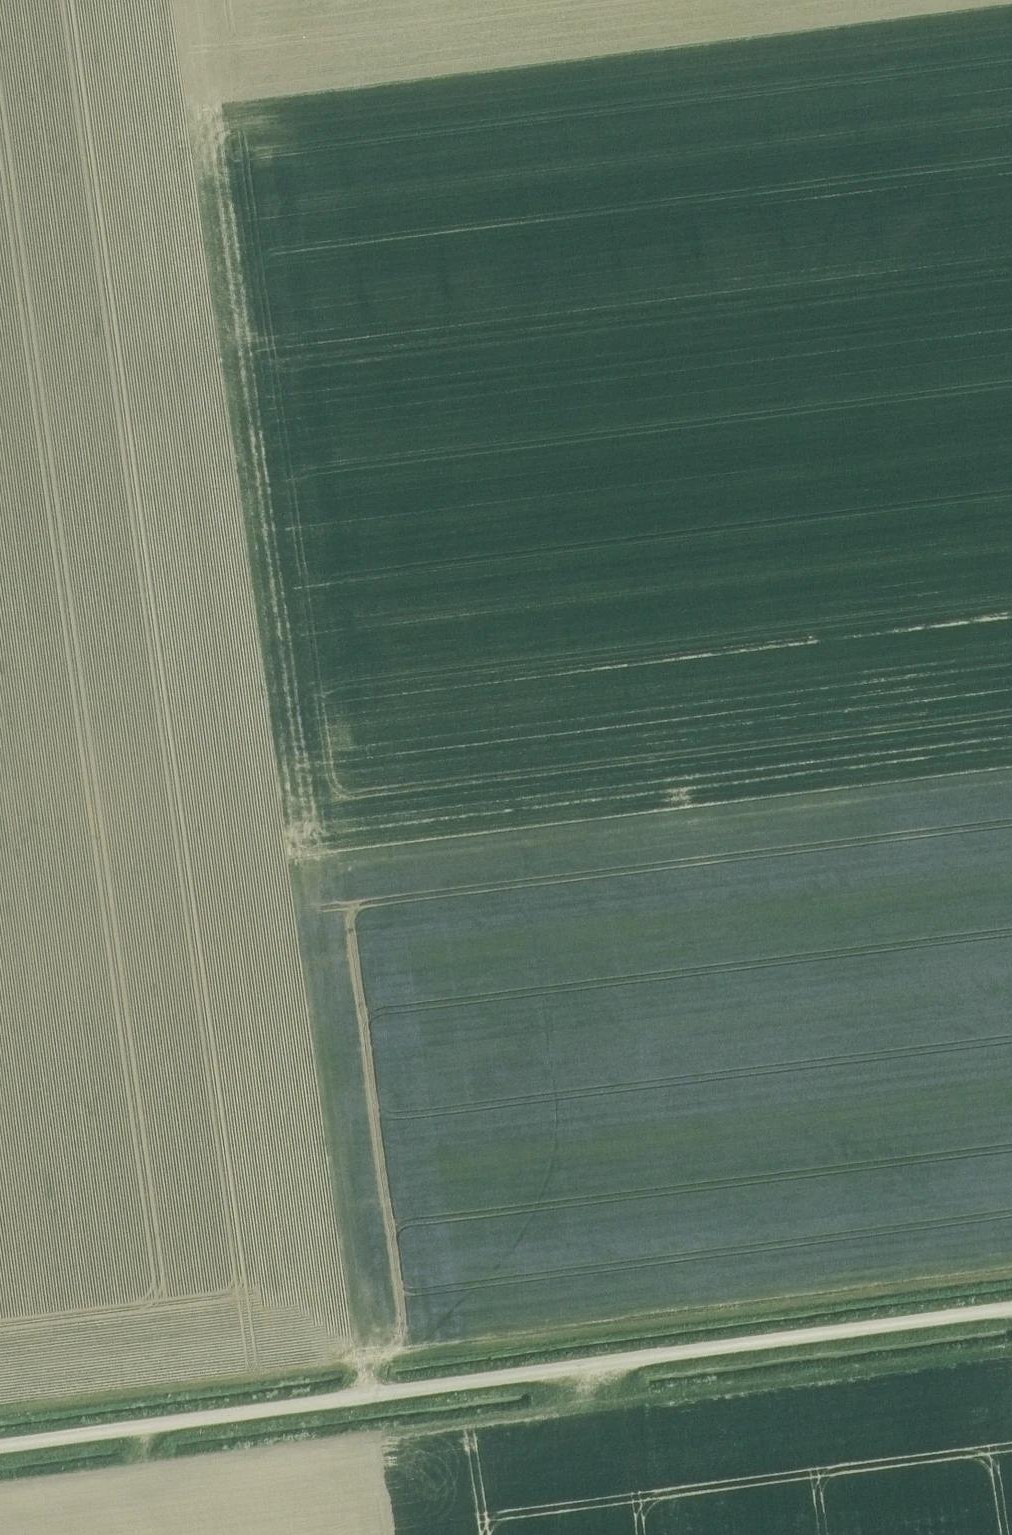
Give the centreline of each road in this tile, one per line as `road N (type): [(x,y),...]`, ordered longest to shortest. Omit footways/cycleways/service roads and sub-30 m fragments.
road 1 (unclassified): [(0,1445),(1011,1306)]

